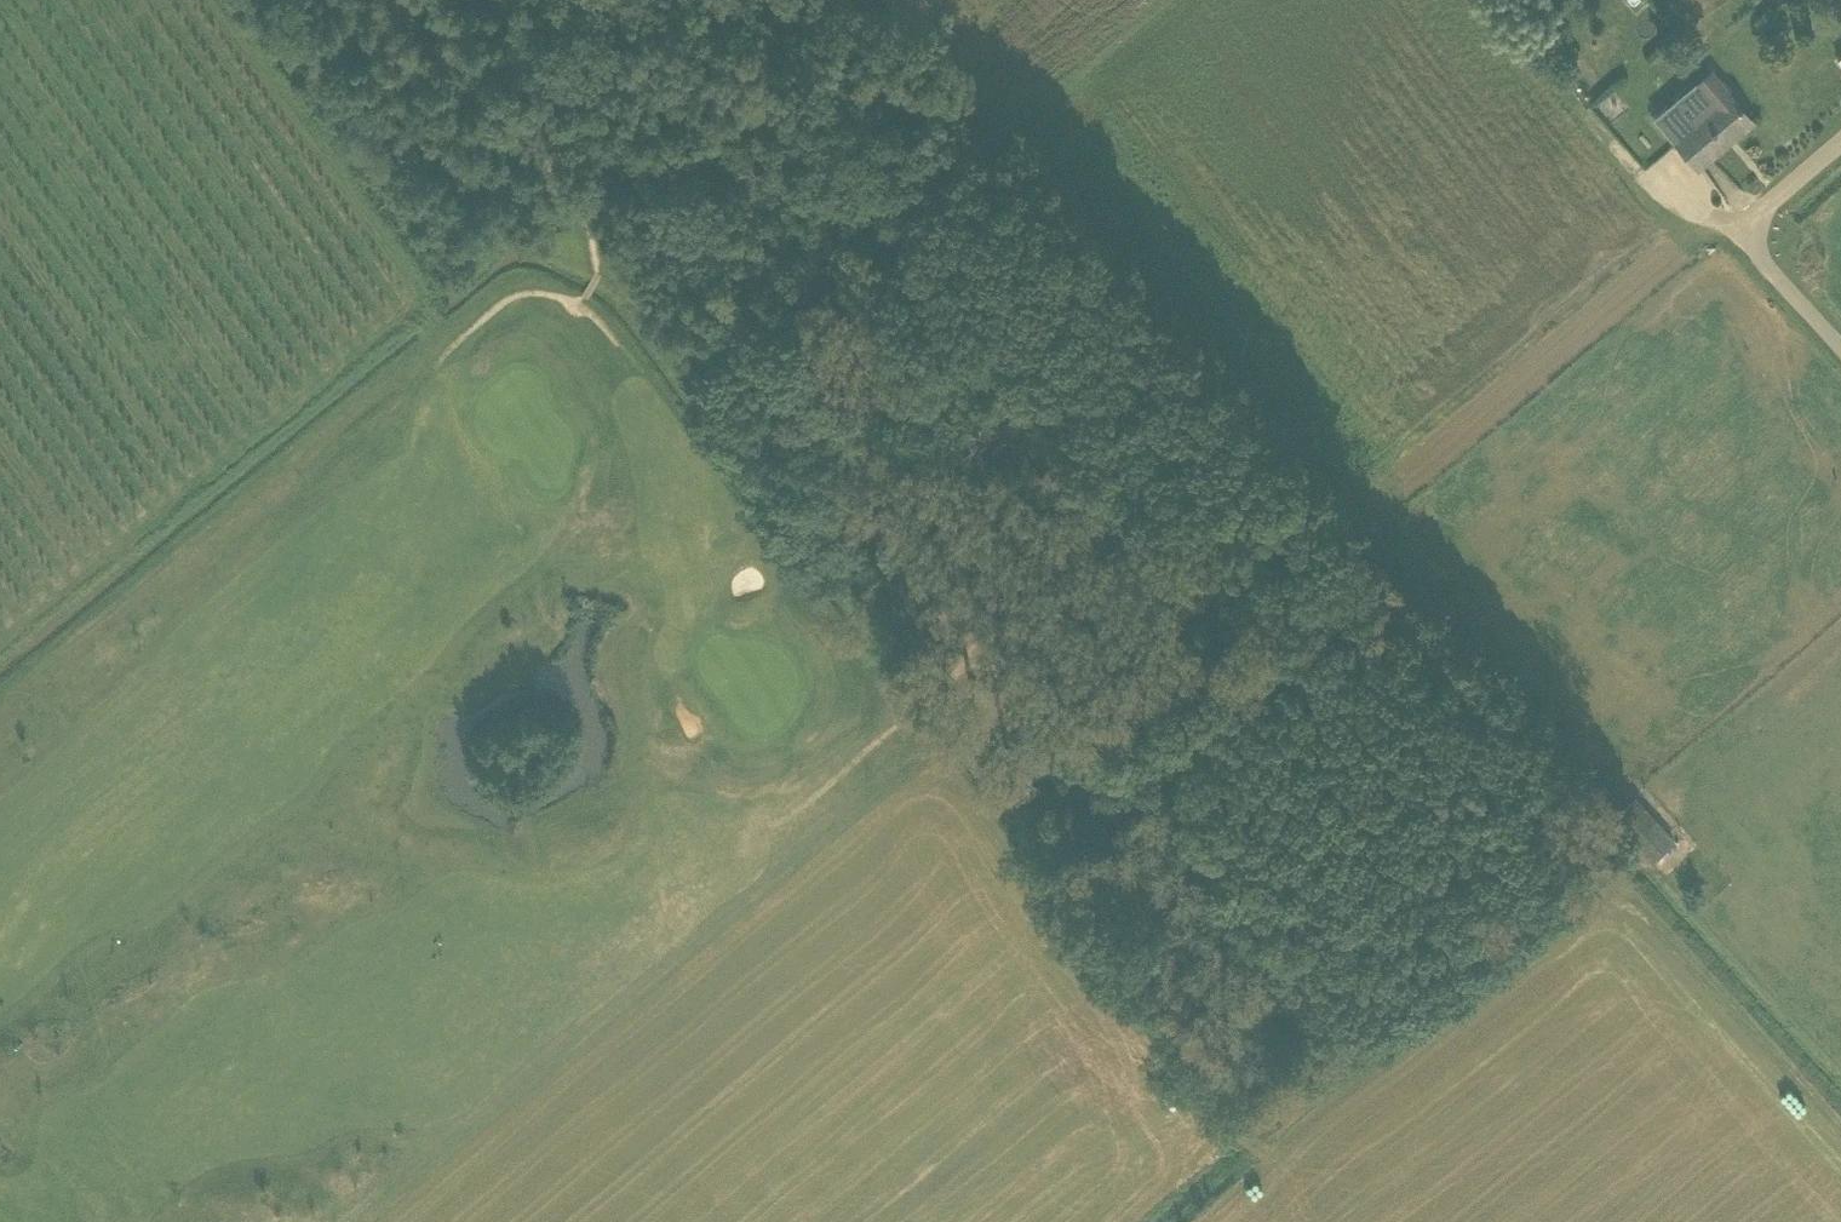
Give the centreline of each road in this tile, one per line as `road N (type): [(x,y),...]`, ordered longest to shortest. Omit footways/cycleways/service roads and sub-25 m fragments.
road 1 (unclassified): [(1840,342),(1767,258),(1758,232),(1769,204),(1840,142)]

